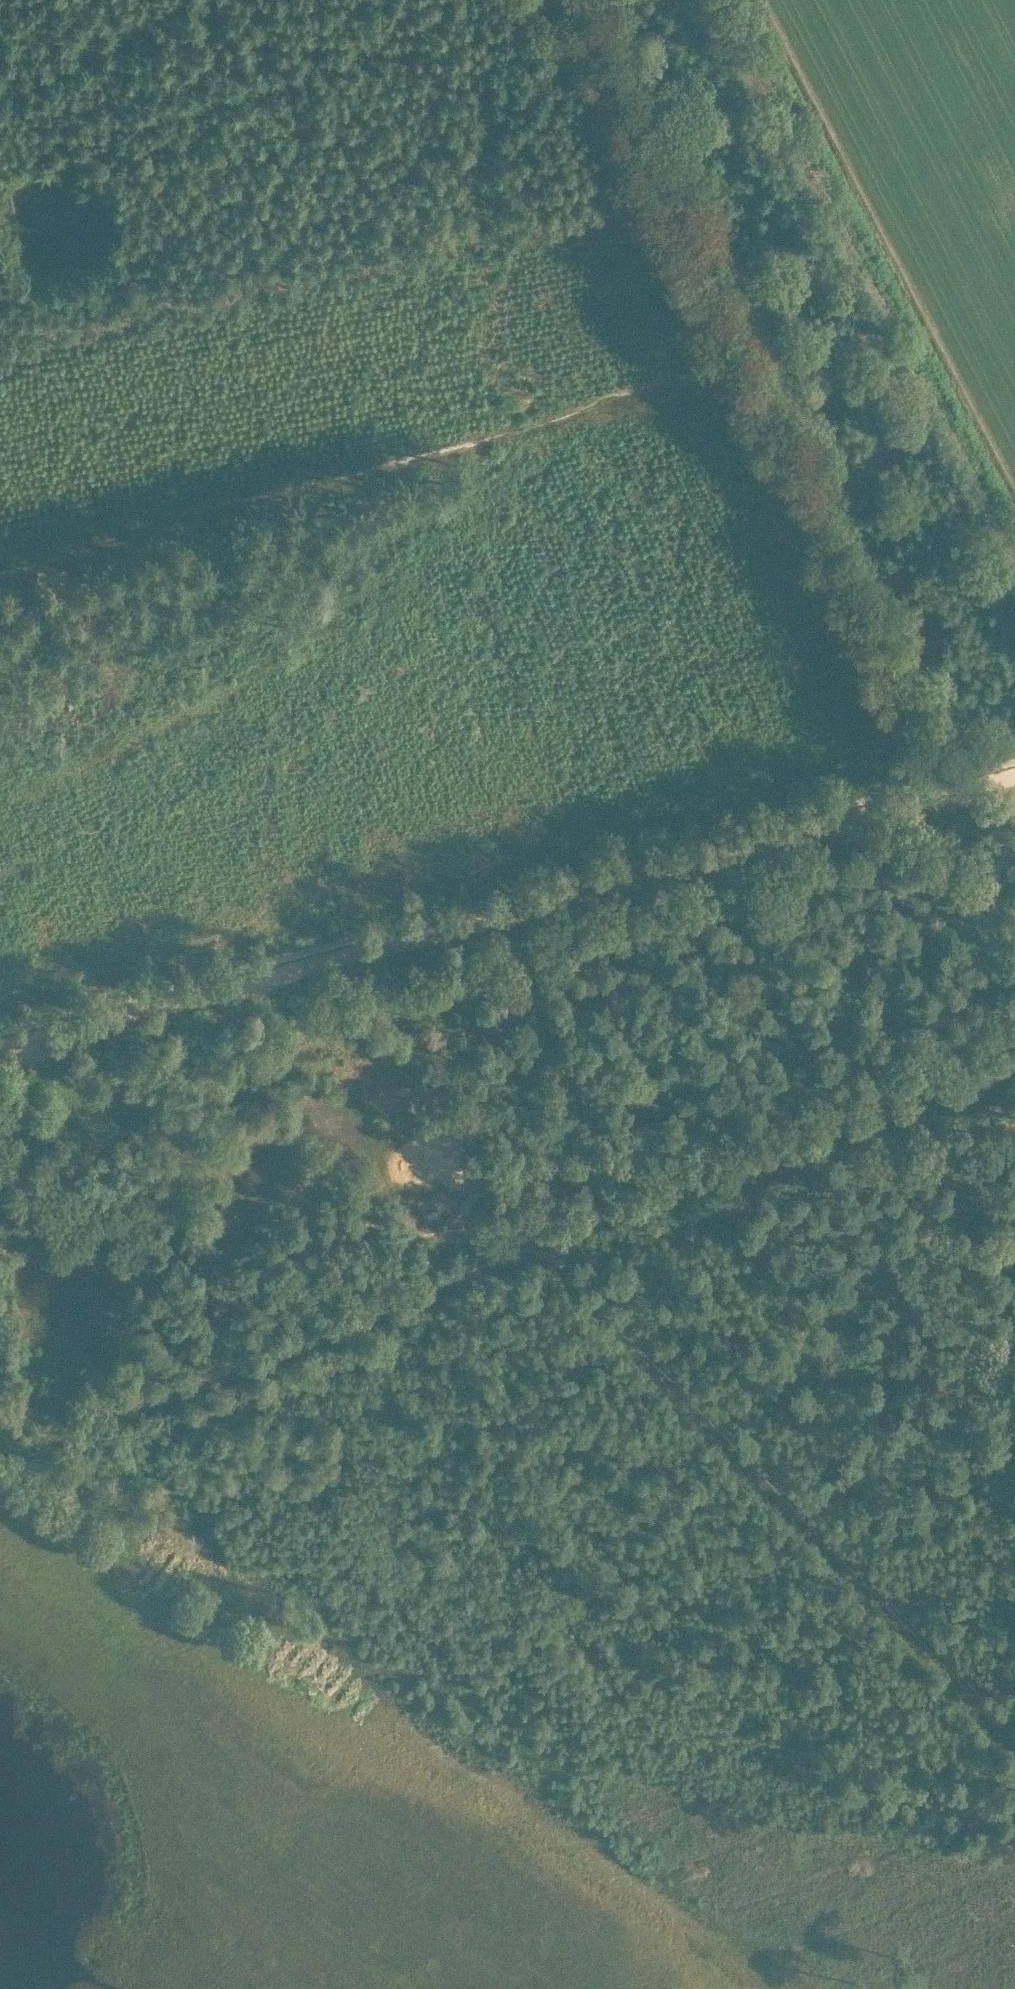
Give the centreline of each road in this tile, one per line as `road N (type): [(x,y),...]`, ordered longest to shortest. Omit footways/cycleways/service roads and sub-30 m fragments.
road 1 (track): [(1014,1746),(550,1260),(50,1478),(0,1445)]
road 2 (track): [(0,1042),(950,790)]
road 3 (track): [(0,571),(751,370)]
road 4 (track): [(550,1260),(1014,1058)]
road 5 (track): [(950,790),(751,370)]
road 6 (track): [(751,370),(579,0)]

